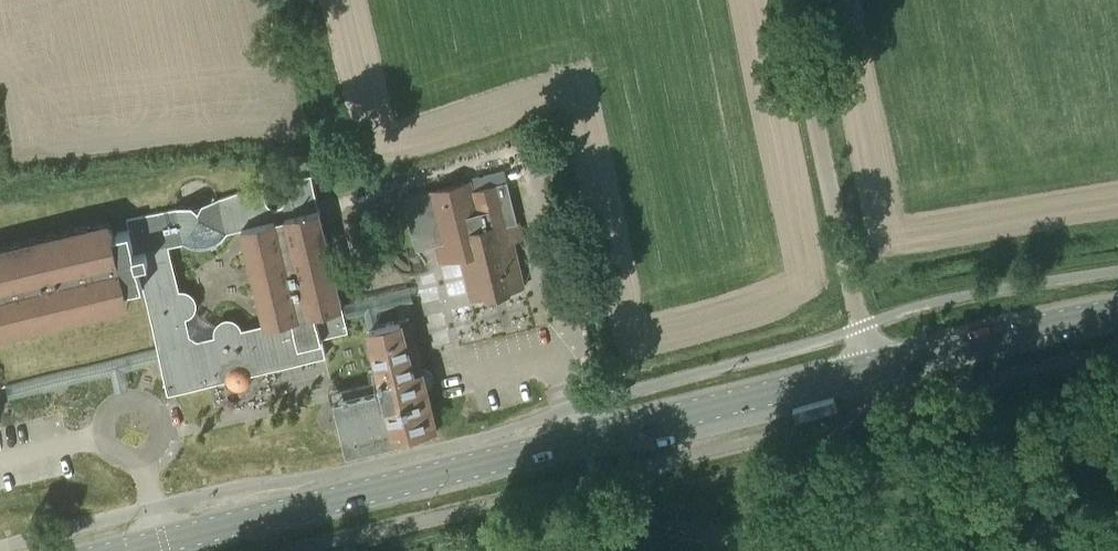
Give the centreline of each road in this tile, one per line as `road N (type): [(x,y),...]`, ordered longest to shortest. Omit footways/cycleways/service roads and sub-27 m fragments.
road 1 (secondary): [(130,550),(869,367)]
road 2 (track): [(925,550),(872,527),(748,539),(627,530),(543,550)]
road 3 (unclassified): [(790,0),(869,367)]
road 4 (track): [(552,289),(513,147),(331,196)]
road 5 (secondary): [(869,367),(1117,313)]

